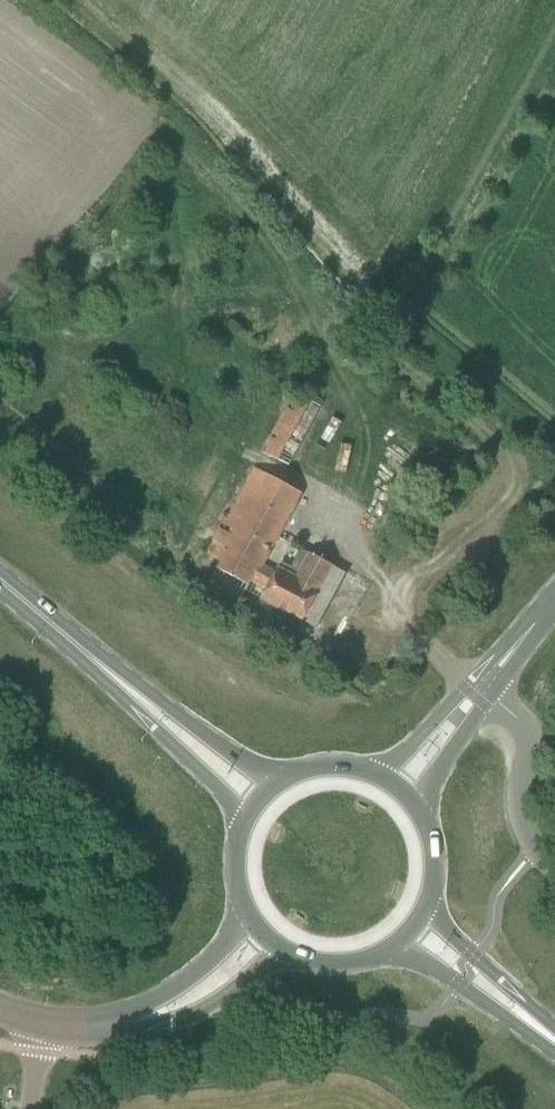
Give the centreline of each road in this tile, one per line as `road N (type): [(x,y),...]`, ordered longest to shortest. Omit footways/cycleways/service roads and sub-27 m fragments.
road 1 (unclassified): [(554,873),(521,825),(523,725),(479,689)]
road 2 (tertiary): [(107,1025),(165,1023),(201,1010),(281,945)]
road 3 (primary): [(0,578),(144,702)]
road 4 (tertiary): [(251,913),(193,973),(107,1025)]
road 5 (primary): [(395,943),(502,1013),(537,1025)]
road 6 (primary): [(537,1025),(516,992),(426,907)]
road 7 (primary): [(144,702),(159,733),(247,818)]
road 8 (primary): [(275,783),(182,716),(144,702)]
road 9 (tertiary): [(417,801),(460,739),(479,689)]
road 10 (tertiary): [(479,689),(382,772)]
road 11 (primary): [(281,945),(350,961),(395,943)]

